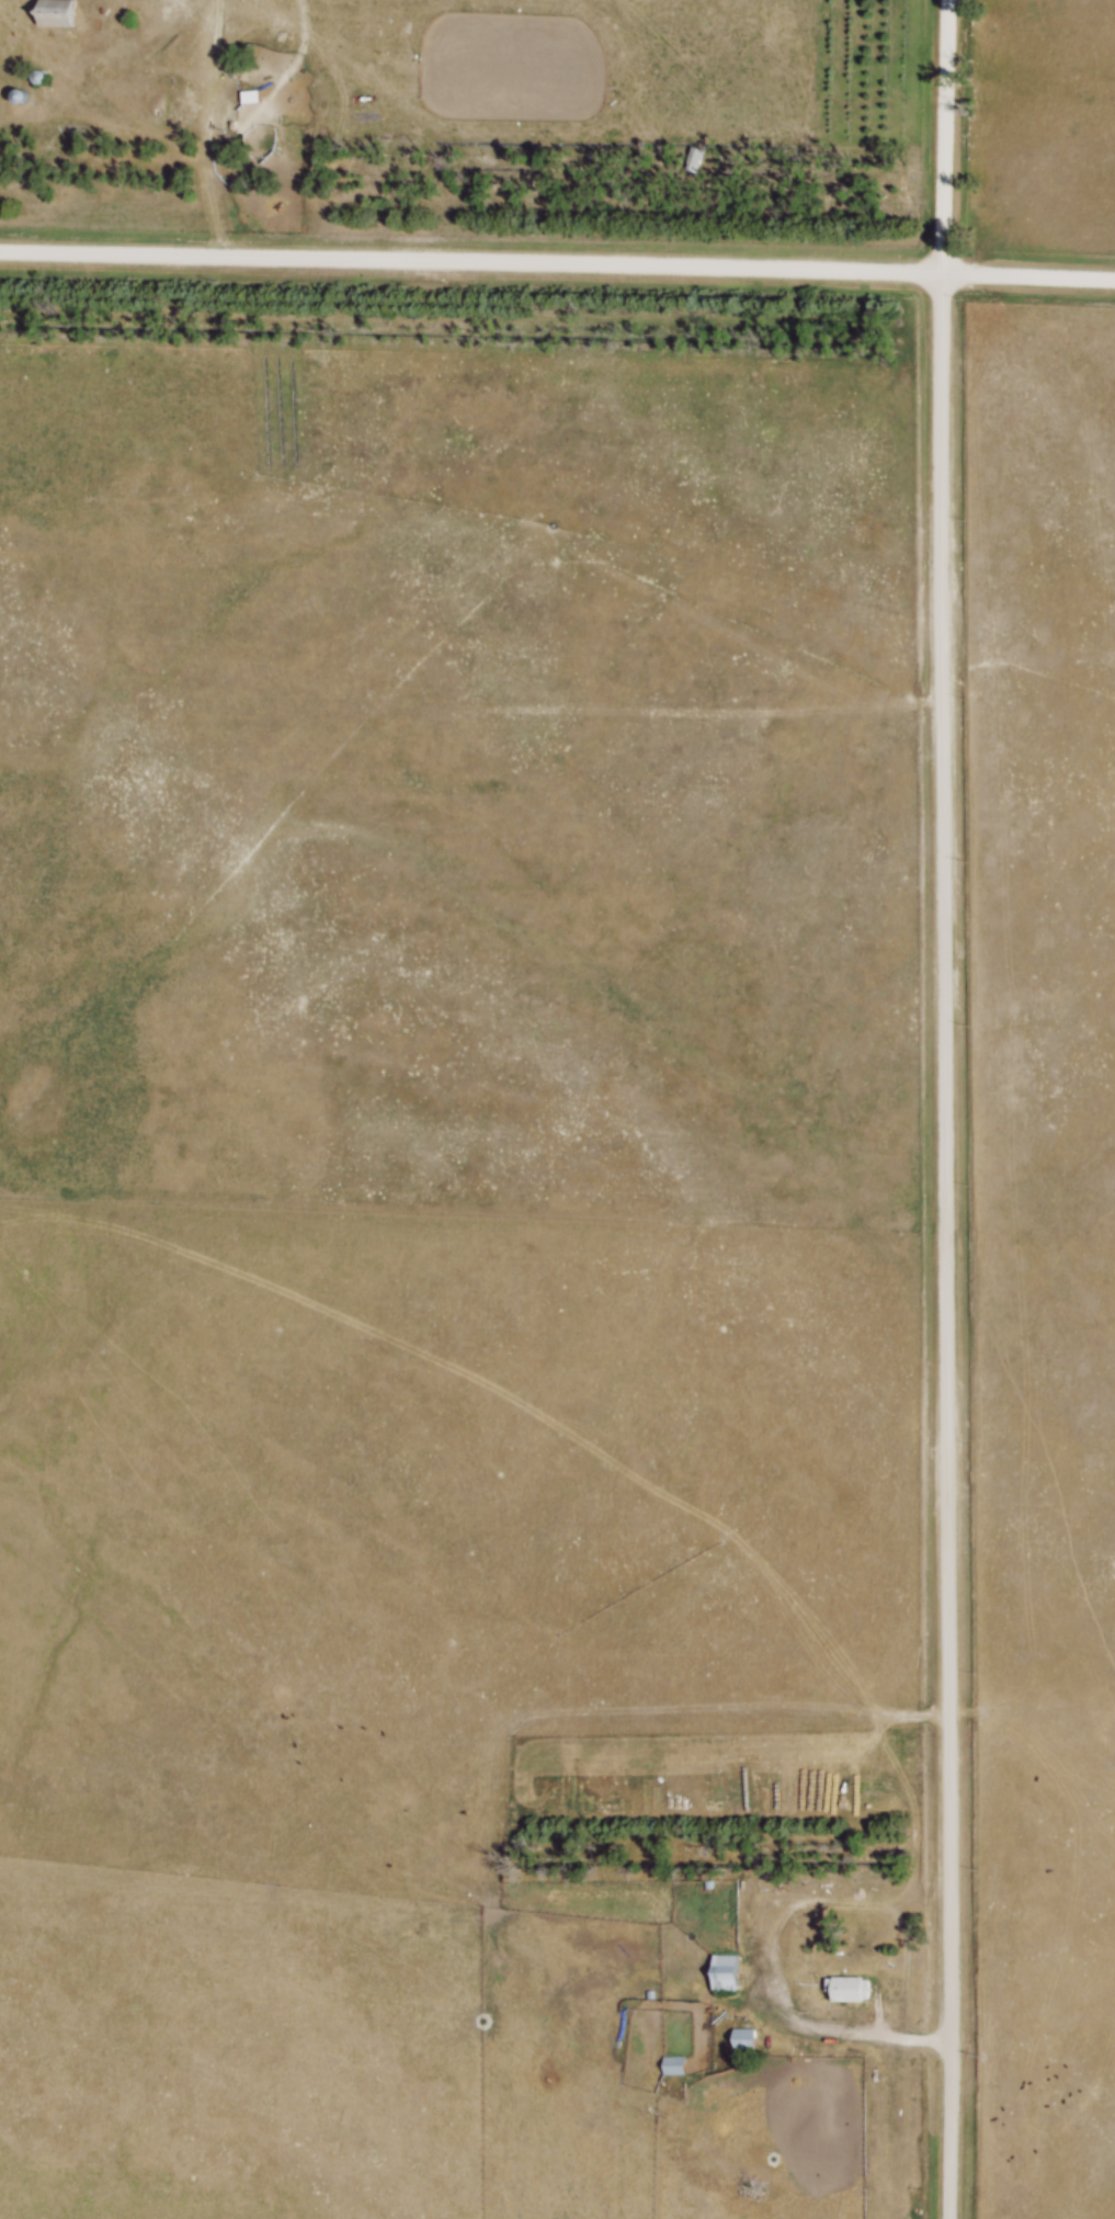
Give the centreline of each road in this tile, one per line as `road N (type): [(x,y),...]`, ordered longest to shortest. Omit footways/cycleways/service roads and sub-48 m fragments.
road 1 (residential): [(953,2218),(942,769),(954,0)]
road 2 (residential): [(0,254),(1114,279)]

